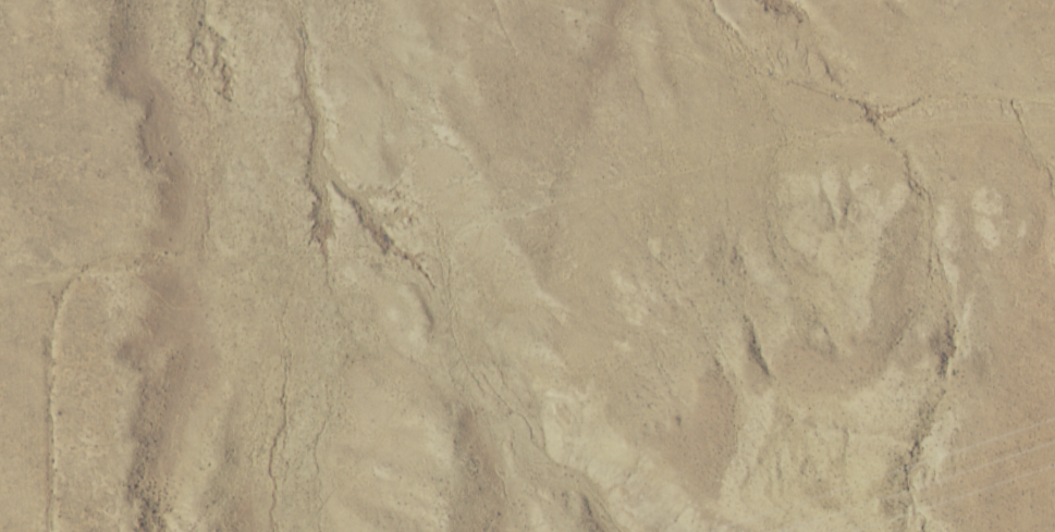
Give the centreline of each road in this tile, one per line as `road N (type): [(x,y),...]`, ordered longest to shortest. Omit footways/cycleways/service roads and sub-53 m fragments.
road 1 (track): [(0,292),(113,276),(392,290),(873,140),(1054,69)]
road 2 (track): [(113,276),(83,316),(58,416),(57,531)]

